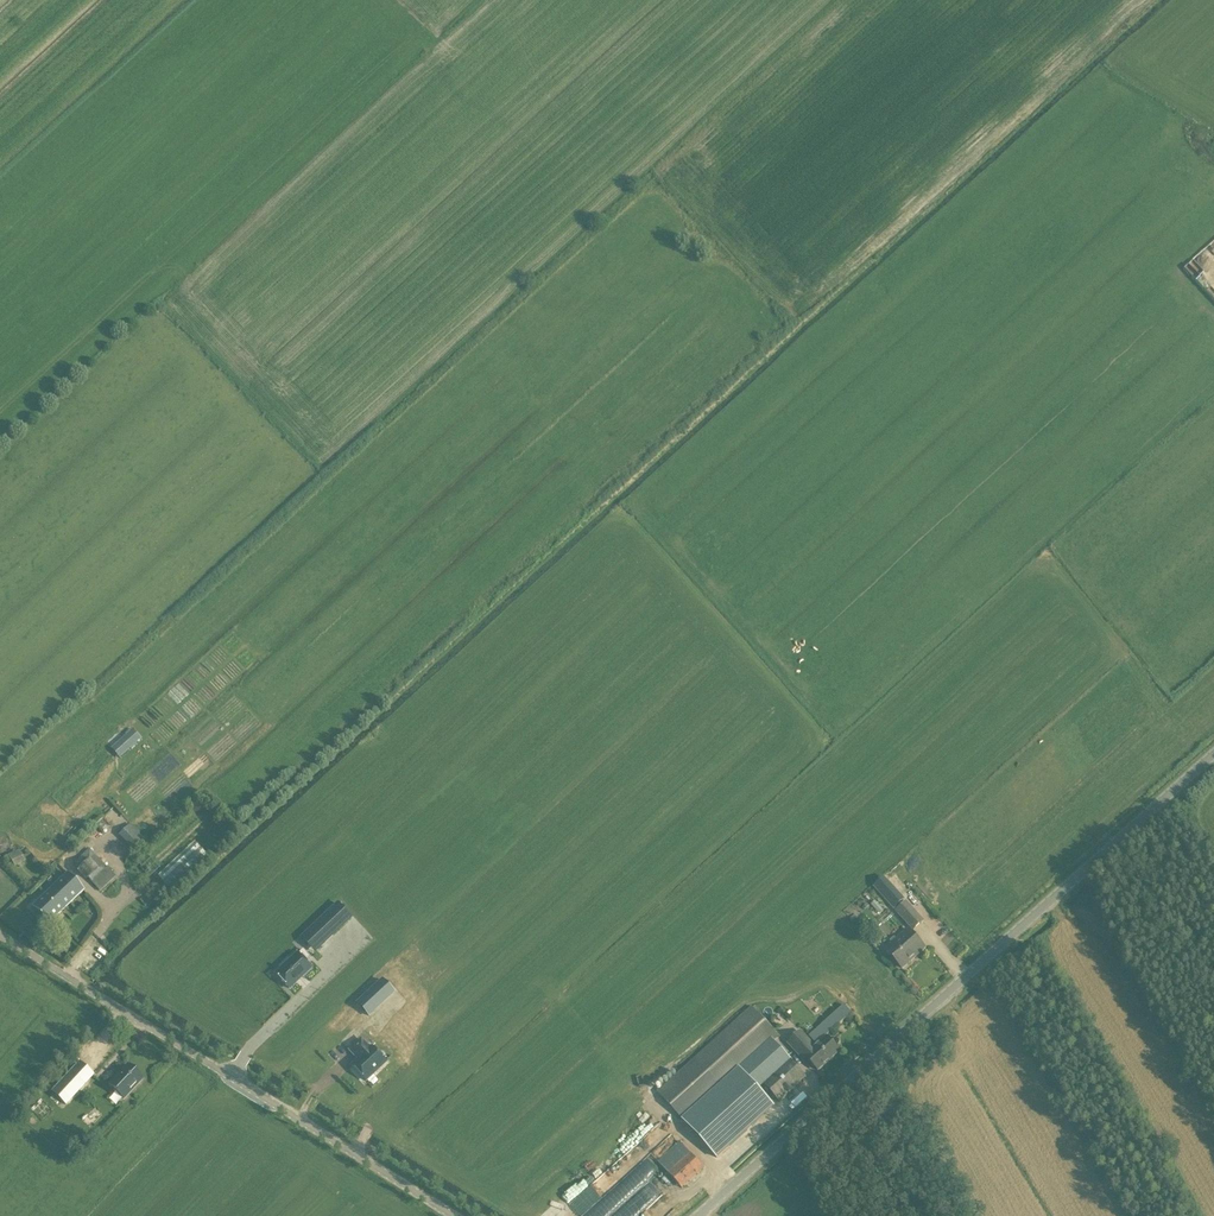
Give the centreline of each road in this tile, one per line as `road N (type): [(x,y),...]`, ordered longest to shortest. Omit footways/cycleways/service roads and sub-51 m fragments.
road 1 (tertiary): [(697,1215),(1213,754)]
road 2 (unclassified): [(452,1215),(0,935)]

